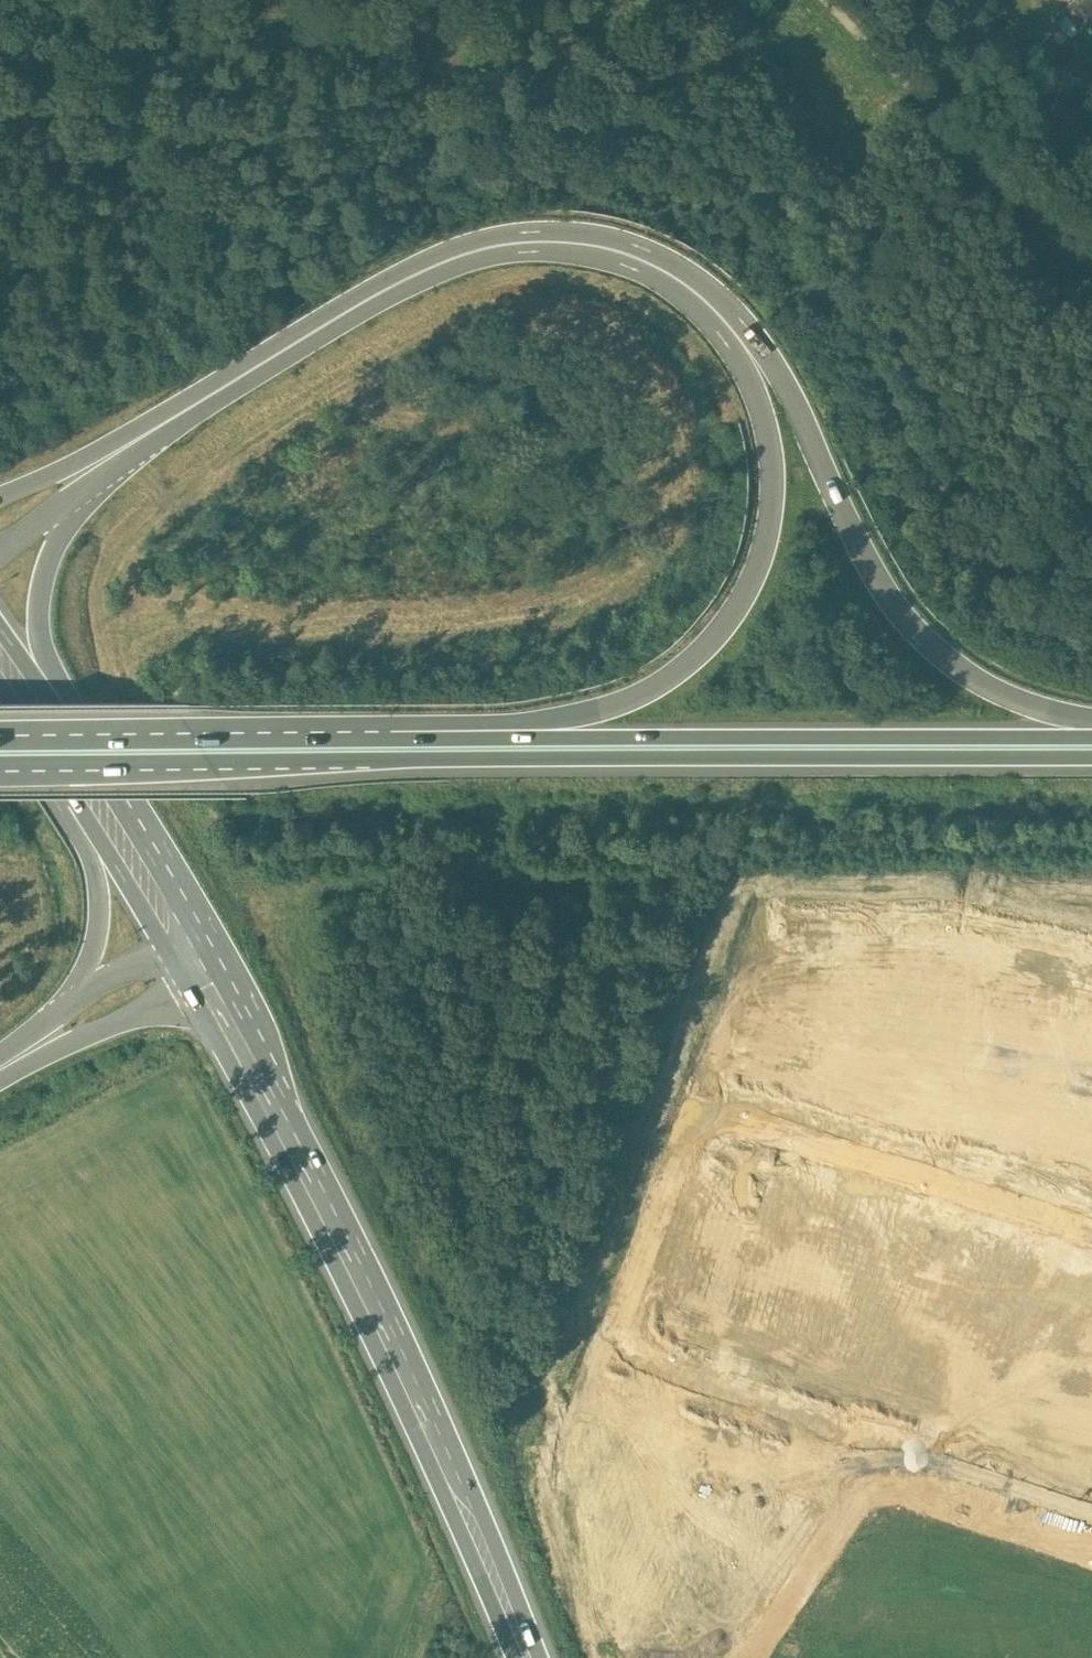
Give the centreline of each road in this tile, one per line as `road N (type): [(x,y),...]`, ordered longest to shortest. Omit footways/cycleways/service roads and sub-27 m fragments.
road 1 (trunk): [(85,494),(360,310),(482,257),(539,250),(619,261),(662,280),(718,329),(744,366),(765,426),(772,483),(764,544),(706,648),(664,680),(572,712),(404,721),(347,732)]
road 2 (trunk): [(1091,711),(997,686),(915,624),(876,574),(787,386),(738,314),(650,249),(593,232),(499,232),(435,252),(149,421),(0,495)]
road 3 (trunk): [(0,757),(1091,759)]
road 4 (primary): [(208,972),(466,1497),(529,1657)]
road 5 (trunk): [(1091,730),(347,732)]
road 6 (trunk): [(347,732),(0,732)]
road 7 (trunk): [(67,750),(42,613),(46,577),(85,494)]
road 8 (trunk): [(0,1079),(208,972)]
road 9 (trunk): [(94,790),(99,921),(90,961),(61,1014)]
road 10 (primary): [(94,790),(186,938)]
road 11 (trunk): [(186,938),(61,1014)]

